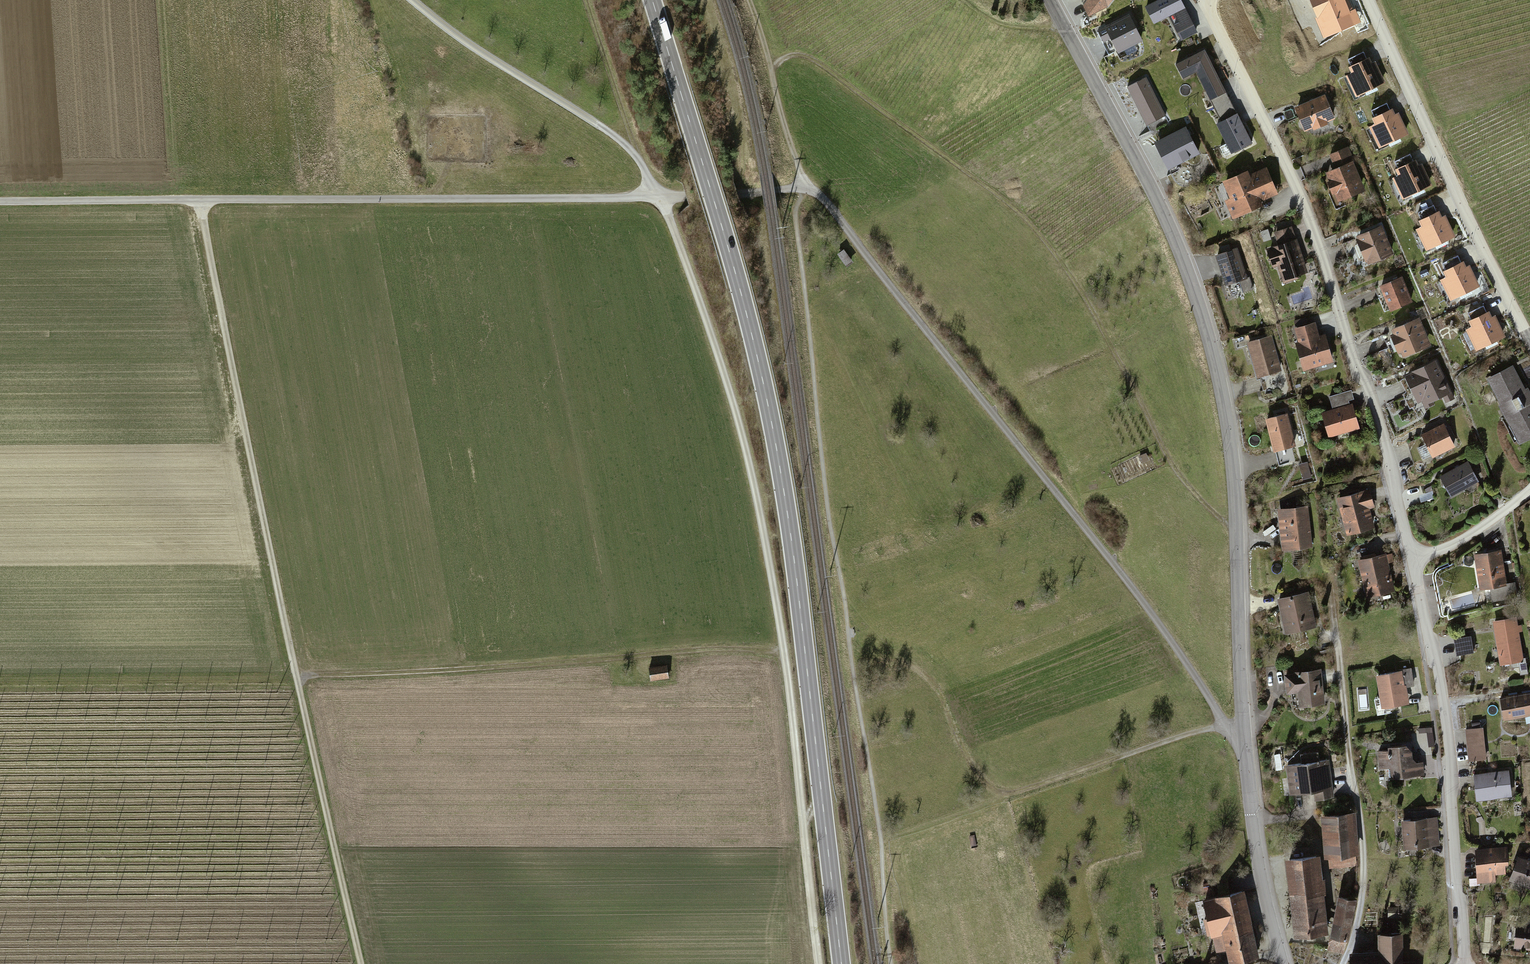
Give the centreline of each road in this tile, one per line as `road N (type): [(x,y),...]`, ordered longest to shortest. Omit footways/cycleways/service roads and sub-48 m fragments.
road 1 (secondary): [(652,0),(769,405),(841,963)]
road 2 (track): [(819,963),(785,649),(755,491),(723,373),(658,197)]
road 3 (unclassified): [(1245,747),(1228,429),(1208,332),(1161,205),(1051,0)]
road 4 (track): [(200,198),(363,963)]
road 5 (track): [(807,184),(1150,612),(1245,747)]
road 6 (track): [(772,78),(789,55),(814,60),(1002,200),(1047,245),(1083,298),(1172,465),(1234,526)]
road 7 (track): [(658,197),(0,201)]
road 8 (residential): [(1413,561),(1371,397),(1313,228),(1208,0)]
road 9 (track): [(785,649),(297,680)]
road 10 (track): [(1229,726),(1003,793),(974,771),(925,676),(892,662),(852,664)]
road 11 (residential): [(1466,963),(1447,728),(1413,561)]
road 12 (residential): [(1344,963),(1364,863),(1330,568)]
road 13 (residential): [(1529,340),(1368,0)]
road 14 (track): [(413,0),(605,131),(639,161),(658,197)]
road 15 (residential): [(1283,963),(1258,861),(1245,747)]
road 16 (track): [(581,0),(632,153)]
road 17 (track): [(658,197),(807,184)]
road 18 (residential): [(1529,491),(1457,543),(1413,561)]

